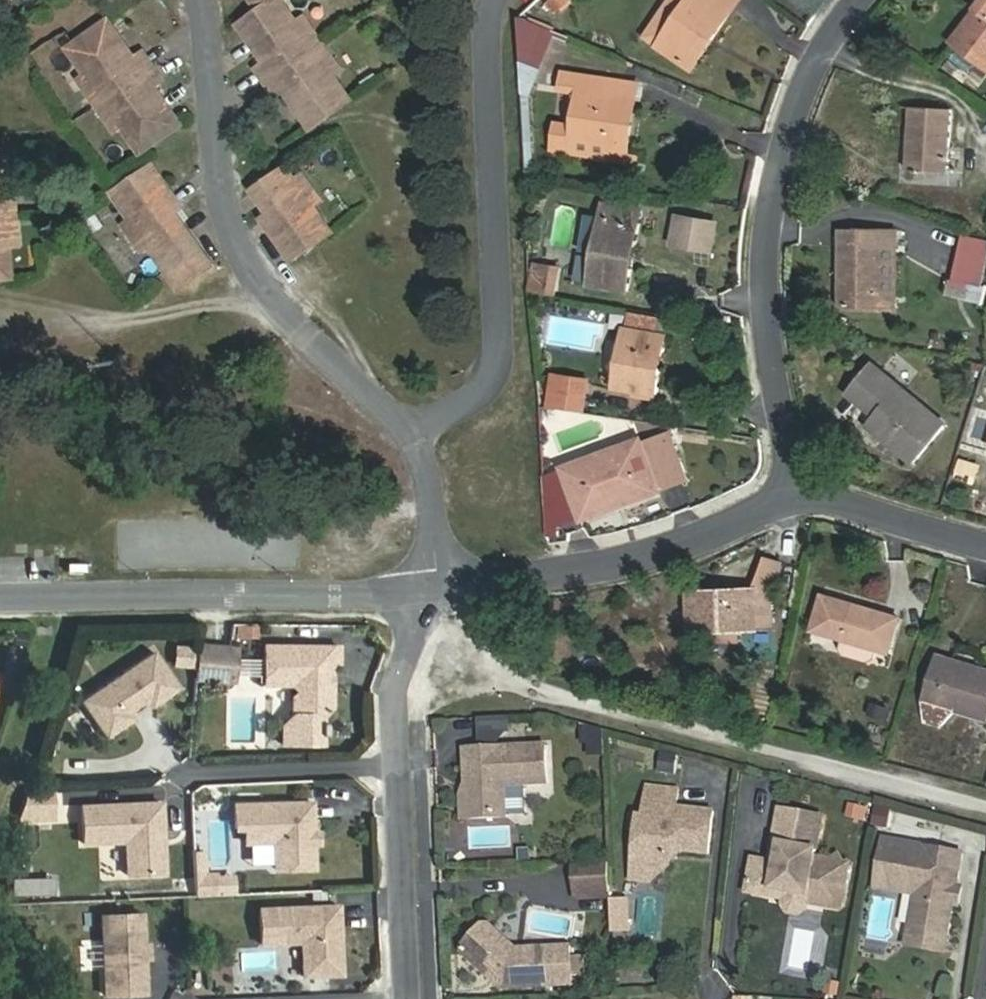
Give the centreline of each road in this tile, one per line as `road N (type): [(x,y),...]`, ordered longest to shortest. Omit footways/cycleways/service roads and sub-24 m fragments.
road 1 (track): [(985,814),(524,690),(439,598)]
road 2 (residential): [(433,443),(328,360),(264,282),(234,210),(214,46),(196,0)]
road 3 (residential): [(801,492),(769,300),(776,181),(825,48),(866,0)]
road 4 (residential): [(433,443),(500,395),(501,13),(514,0)]
road 5 (residential): [(0,605),(439,598)]
road 6 (residential): [(409,998),(393,696),(439,598)]
road 7 (residential): [(439,598),(648,565),(801,492)]
road 8 (residential): [(801,492),(985,542)]
road 9 (residential): [(439,598),(433,443)]

